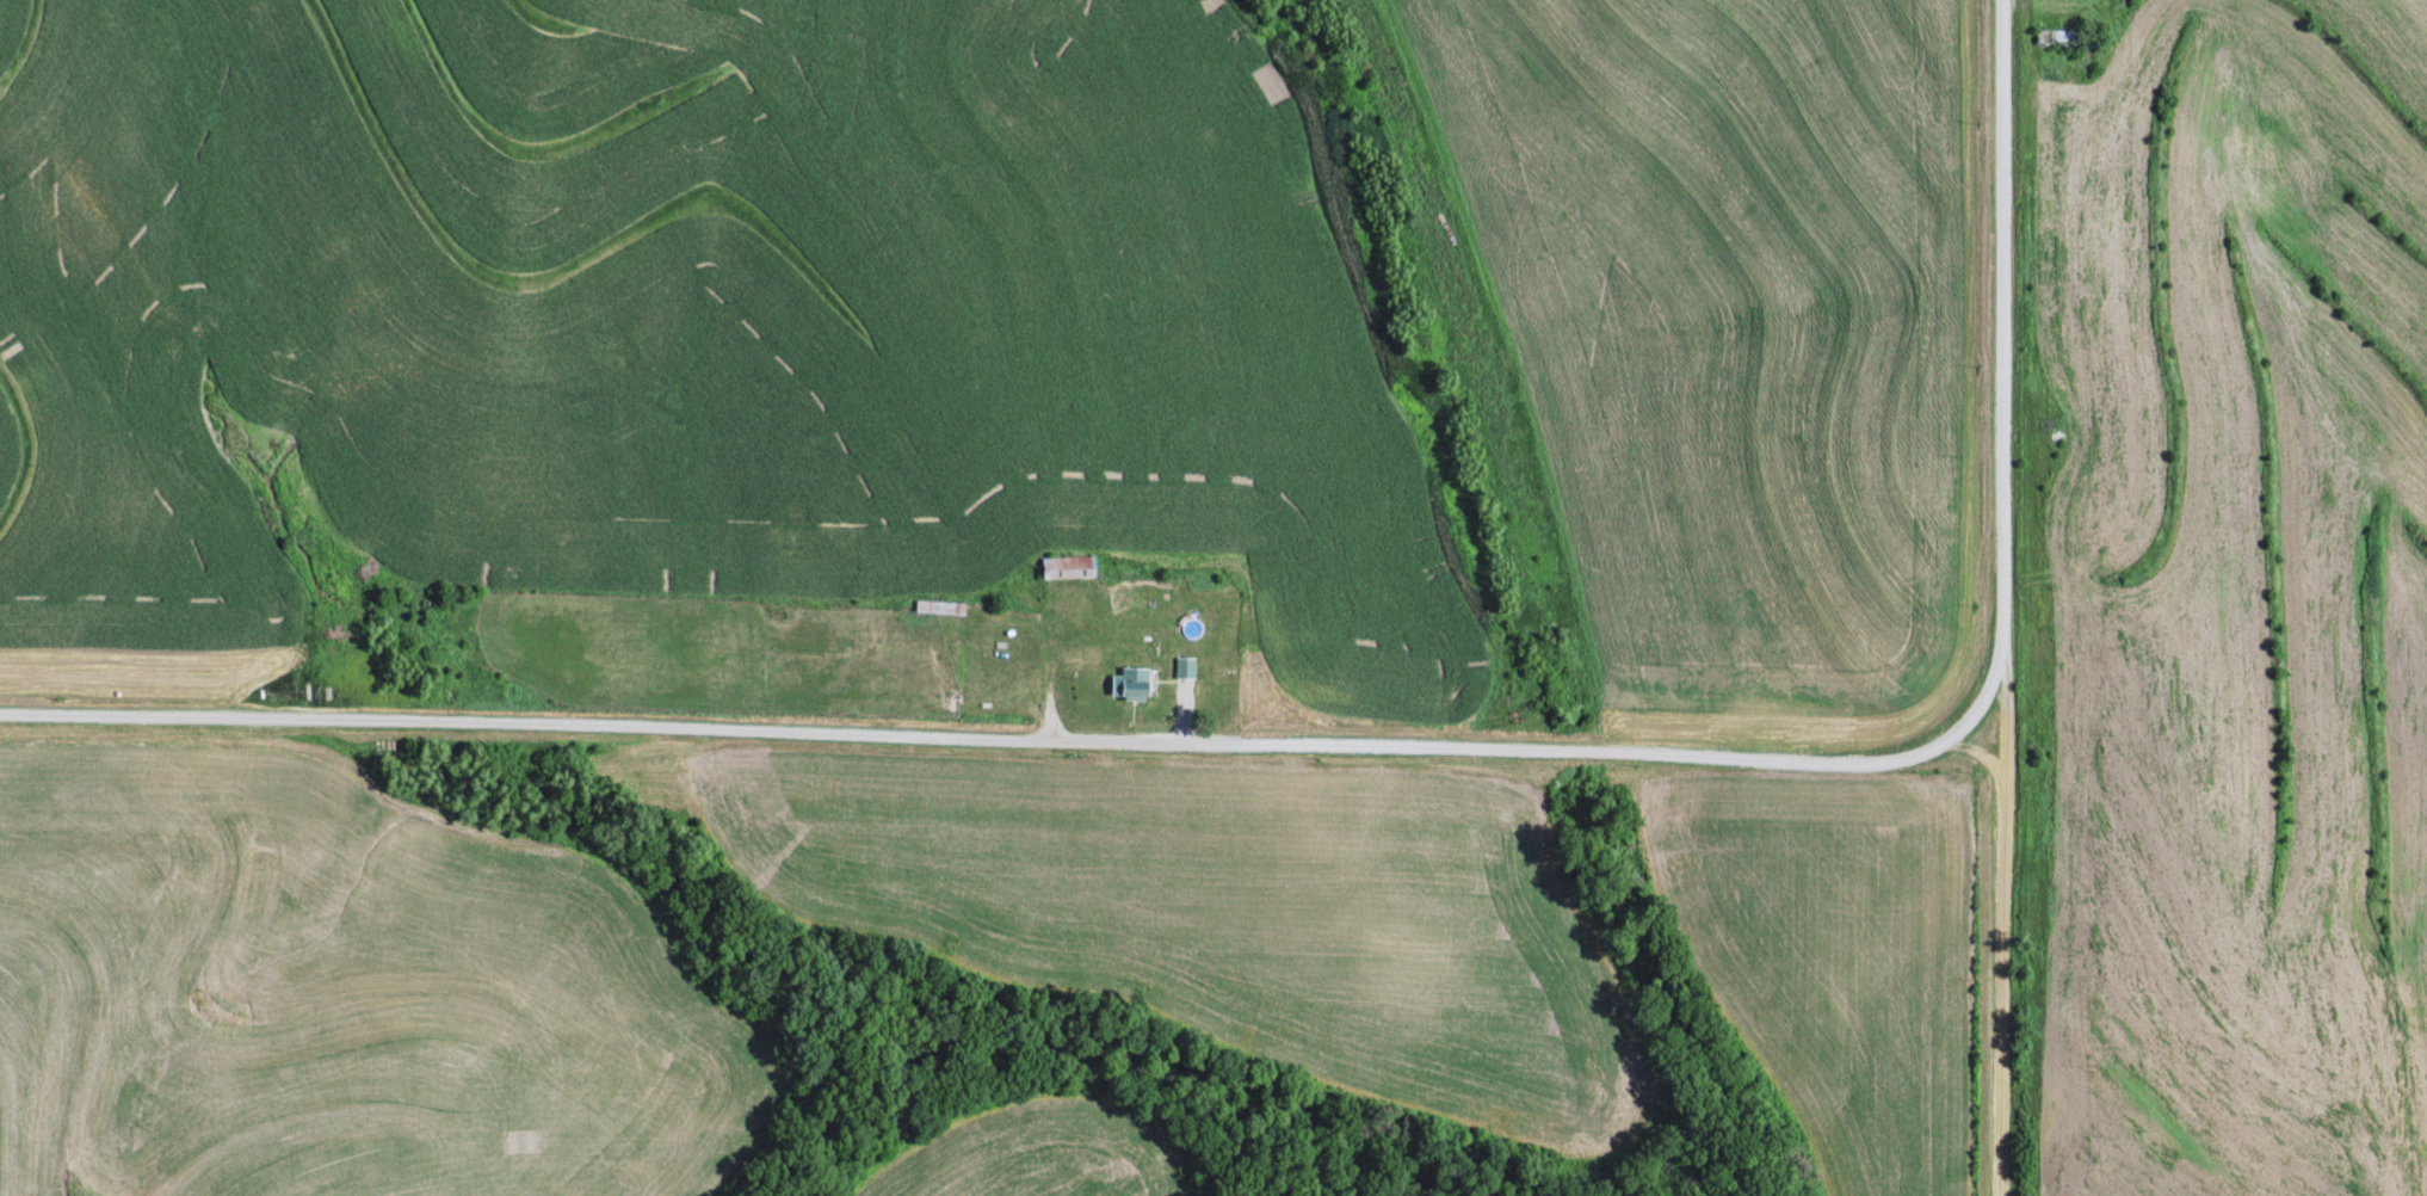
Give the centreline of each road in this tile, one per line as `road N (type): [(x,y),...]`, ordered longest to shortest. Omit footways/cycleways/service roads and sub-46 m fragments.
road 1 (residential): [(2002,652),(1977,714),(1946,740),(1903,758),(1869,760),(0,713)]
road 2 (residential): [(2002,1195),(2000,0)]

